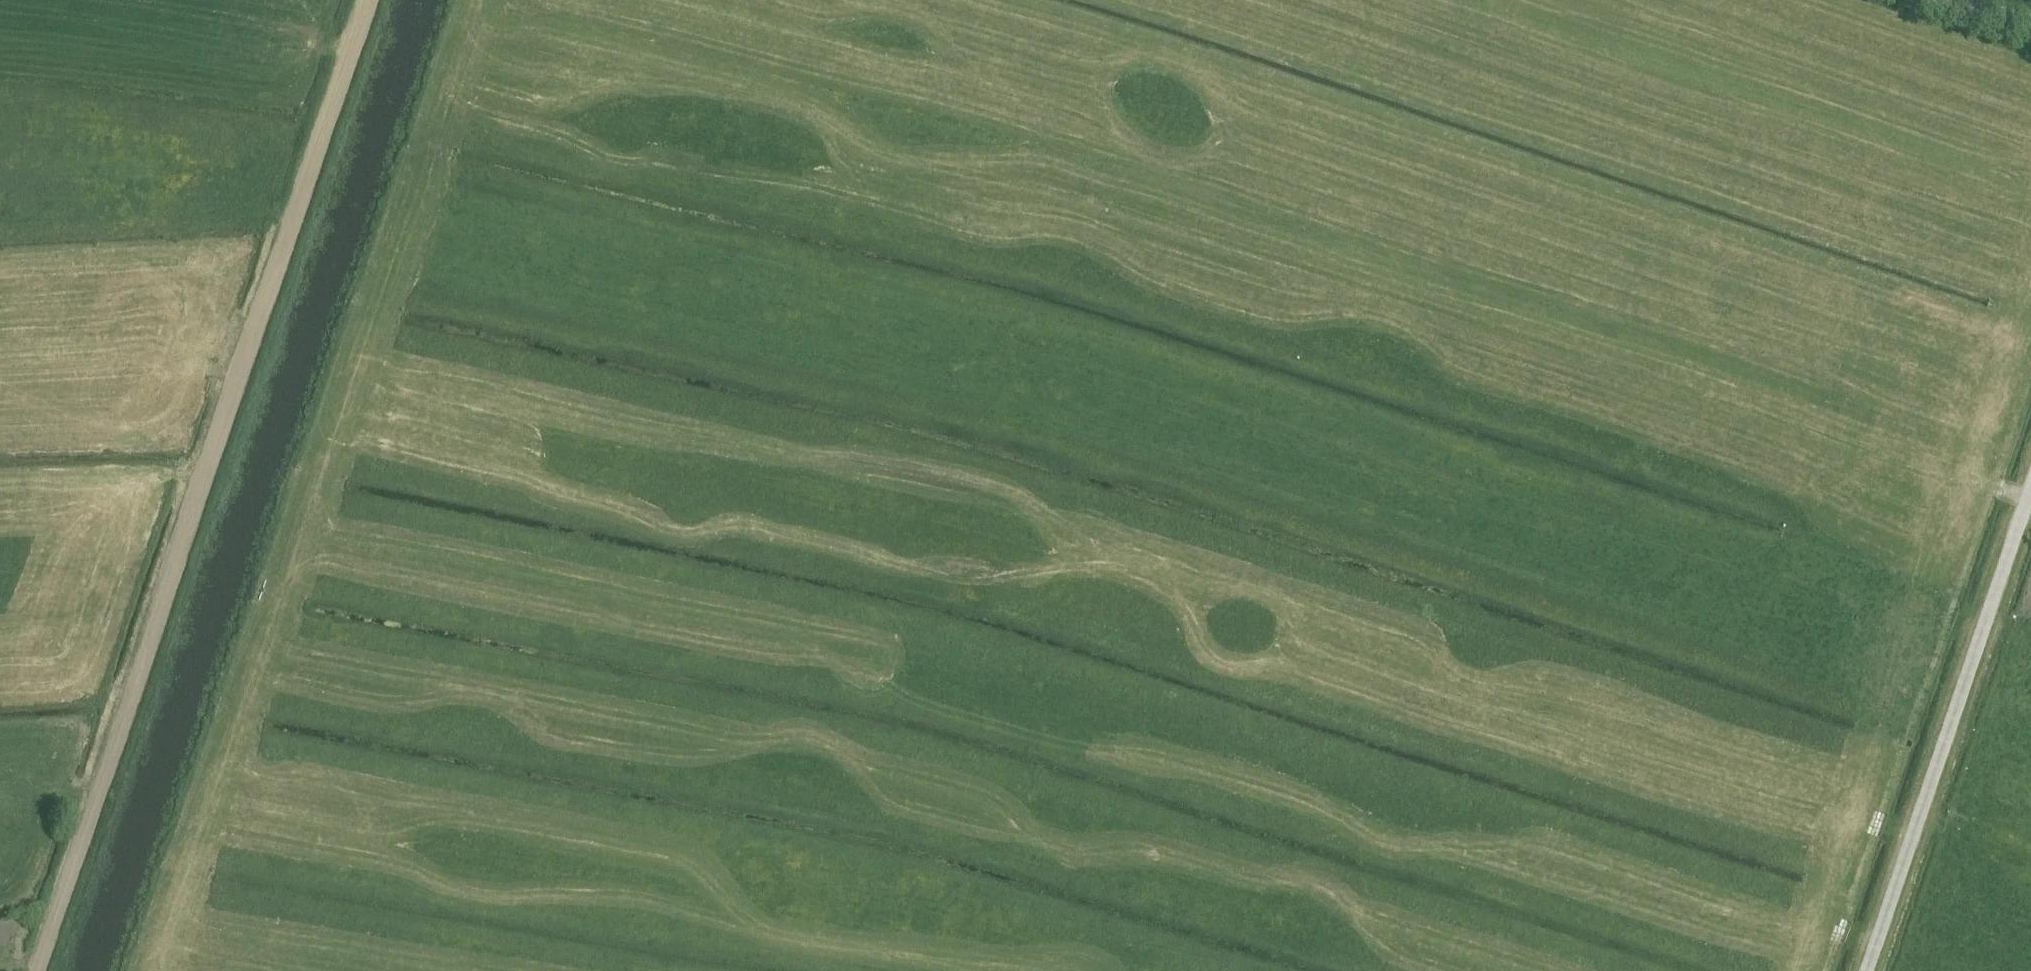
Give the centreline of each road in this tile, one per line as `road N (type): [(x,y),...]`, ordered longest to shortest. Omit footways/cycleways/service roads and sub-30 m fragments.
road 1 (track): [(31,970),(364,0)]
road 2 (track): [(1861,970),(2030,478)]

